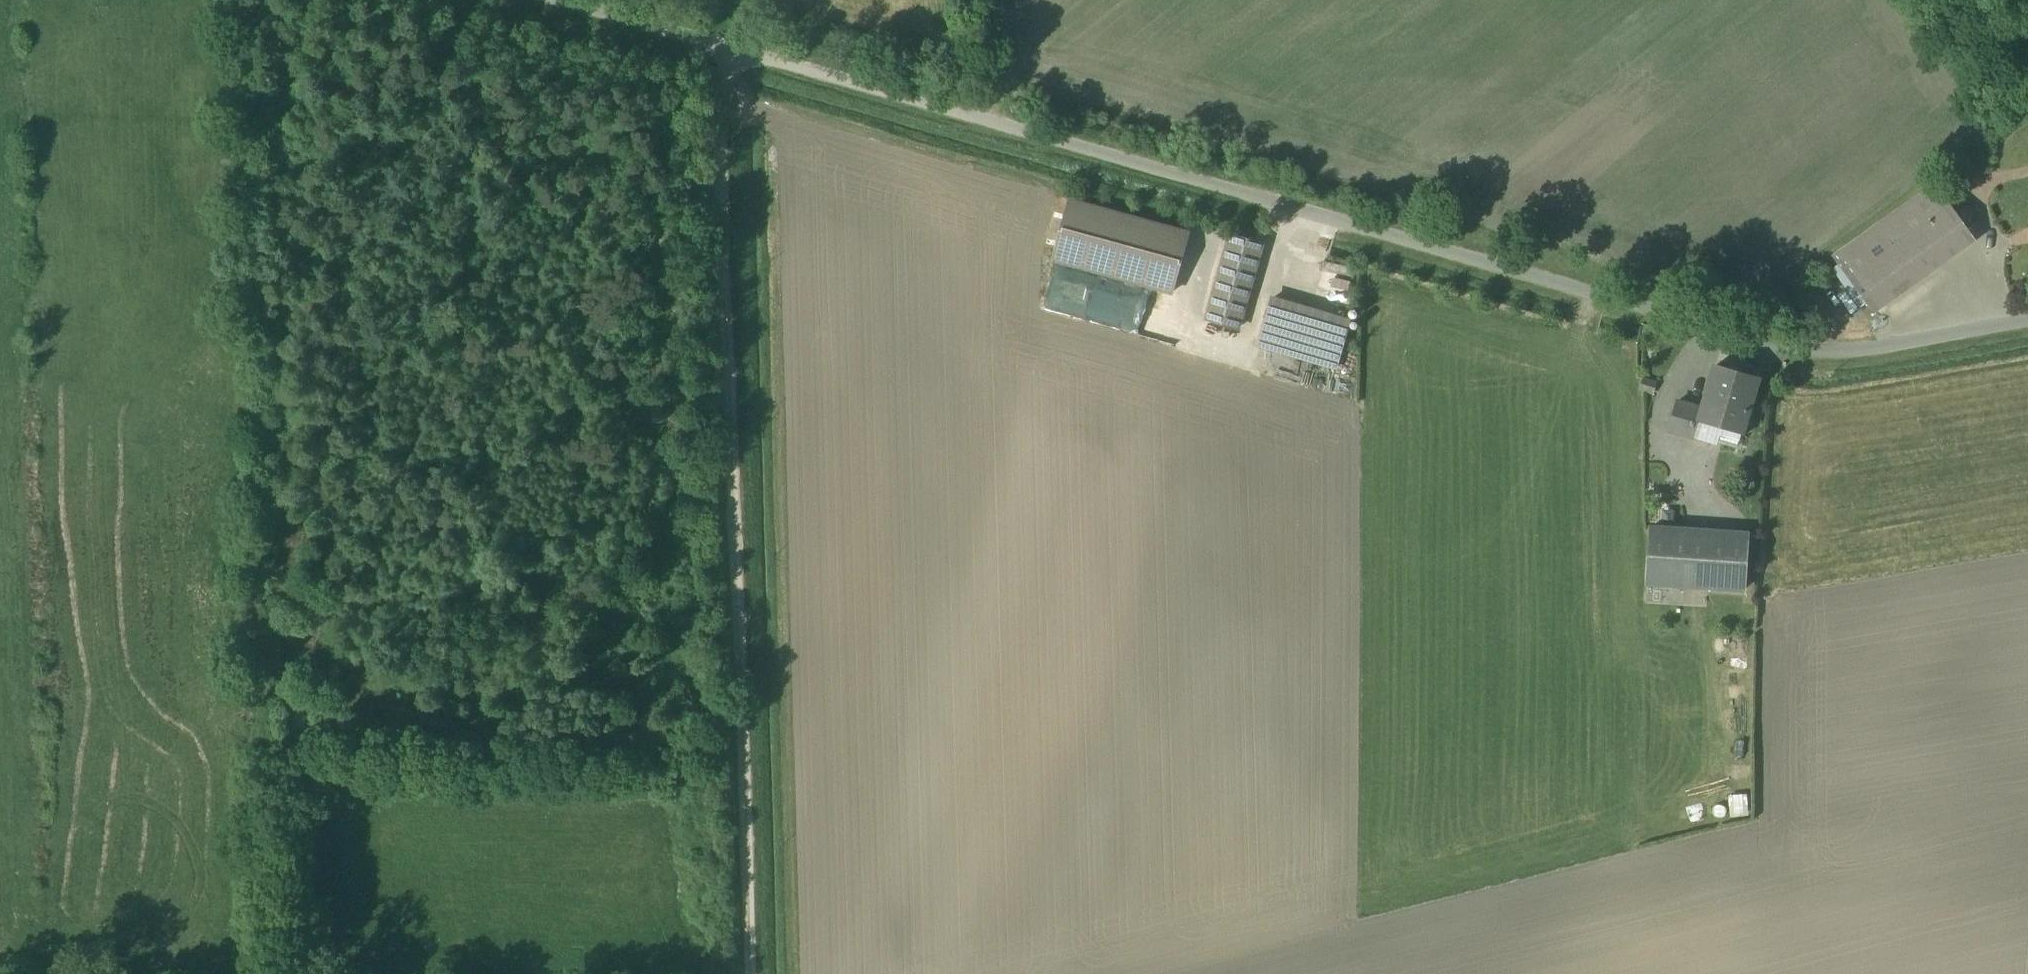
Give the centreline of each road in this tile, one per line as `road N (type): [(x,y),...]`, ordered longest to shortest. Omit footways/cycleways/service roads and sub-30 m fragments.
road 1 (unclassified): [(547,0),(1779,347),(1820,356),(1882,351),(2027,323)]
road 2 (track): [(748,973),(719,79),(734,53)]

